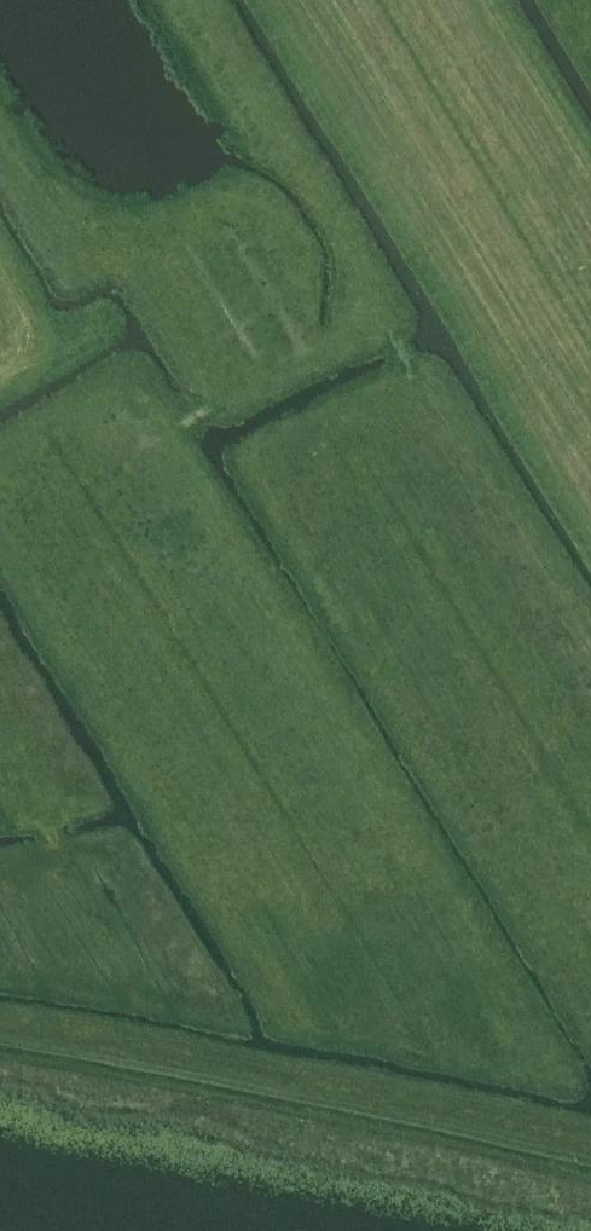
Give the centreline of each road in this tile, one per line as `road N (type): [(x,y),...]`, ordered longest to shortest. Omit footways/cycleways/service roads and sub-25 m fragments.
road 1 (track): [(206,0),(590,663)]
road 2 (track): [(590,1148),(0,1029)]
road 3 (track): [(400,327),(187,432),(0,453)]

